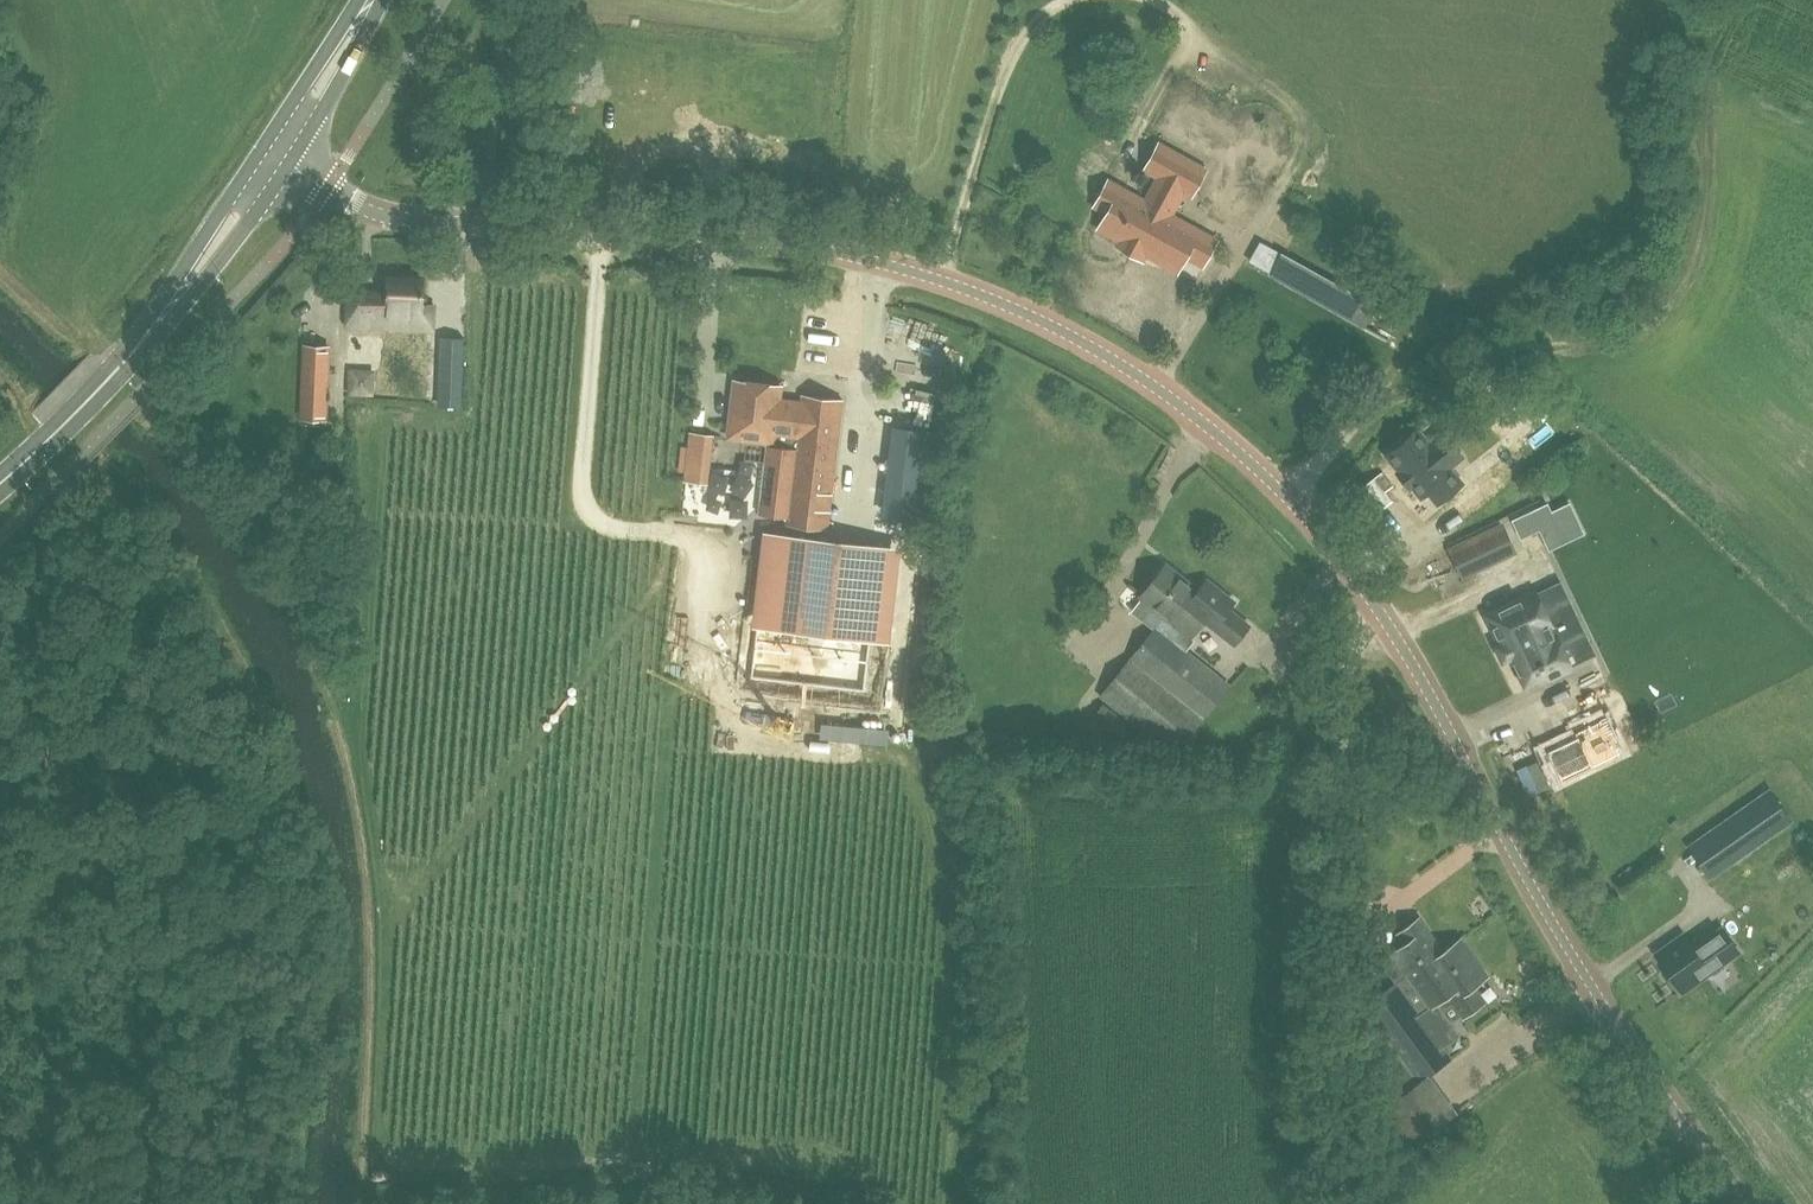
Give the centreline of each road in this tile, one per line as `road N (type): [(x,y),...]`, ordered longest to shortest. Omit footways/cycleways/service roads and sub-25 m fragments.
road 1 (tertiary): [(1748,1203),(1593,985),(1388,621),(1297,506),(1156,388),(985,297),(867,259),(744,242),(403,219),(366,209),(278,159)]
road 2 (secondary): [(0,481),(141,343),(278,159)]
road 3 (secondary): [(278,159),(375,0)]

